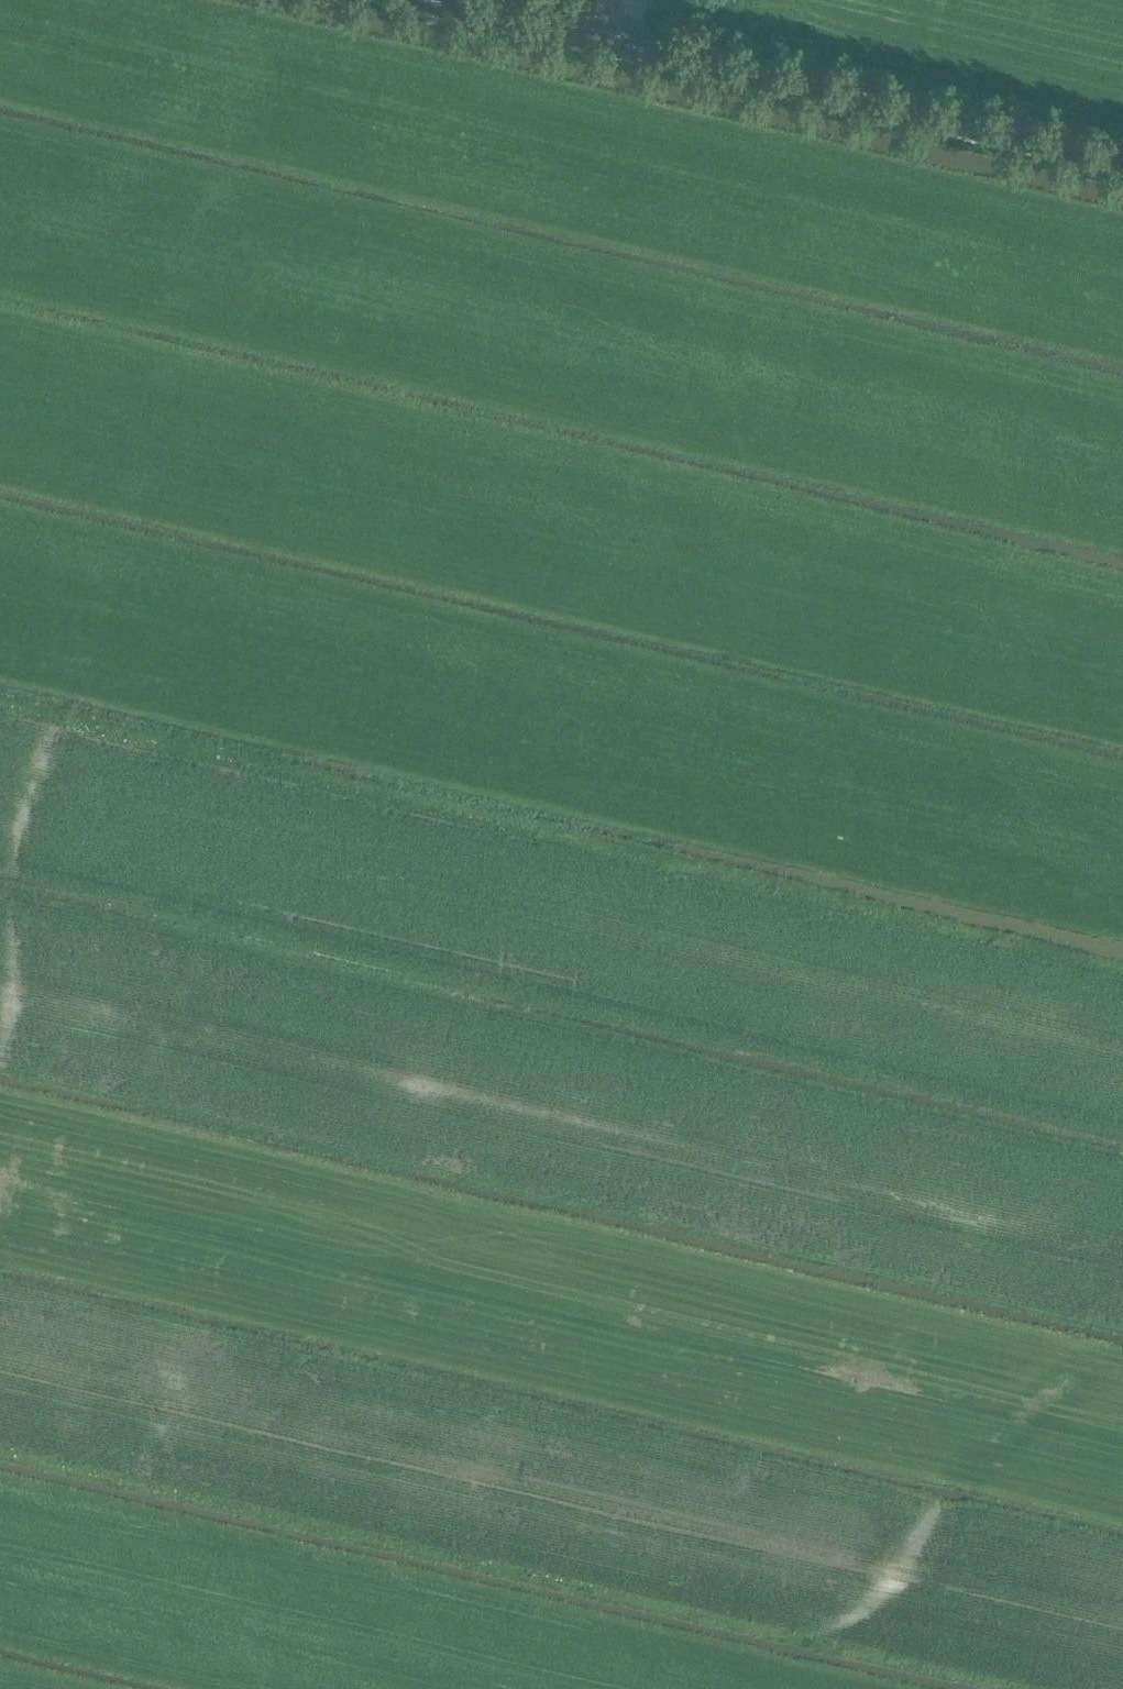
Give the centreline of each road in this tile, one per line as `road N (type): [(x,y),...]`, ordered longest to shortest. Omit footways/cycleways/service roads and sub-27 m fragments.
road 1 (unclassified): [(1122,157),(442,0)]

